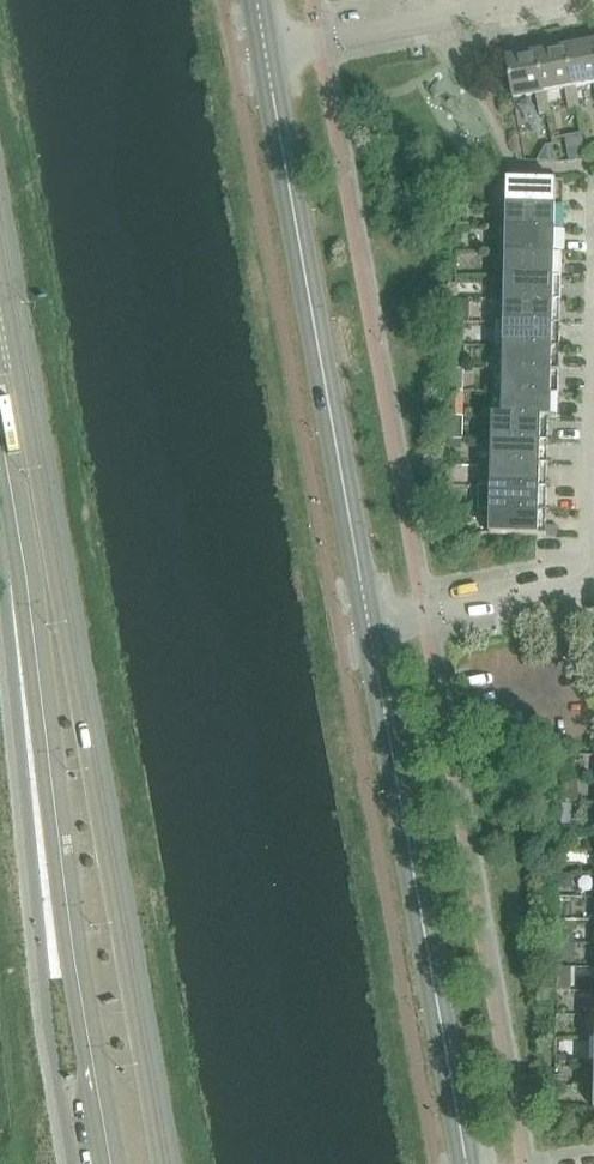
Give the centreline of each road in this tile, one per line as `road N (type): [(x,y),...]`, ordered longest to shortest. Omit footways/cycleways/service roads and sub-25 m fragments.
road 1 (secondary): [(158,1163),(33,504)]
road 2 (secondary): [(33,504),(52,737),(113,1163)]
road 3 (secondary): [(370,623),(266,52)]
road 4 (secondary): [(468,1163),(370,623)]
road 5 (residential): [(266,52),(494,5)]
road 6 (residential): [(370,623),(593,580)]
road 7 (secondary): [(33,504),(0,324)]

